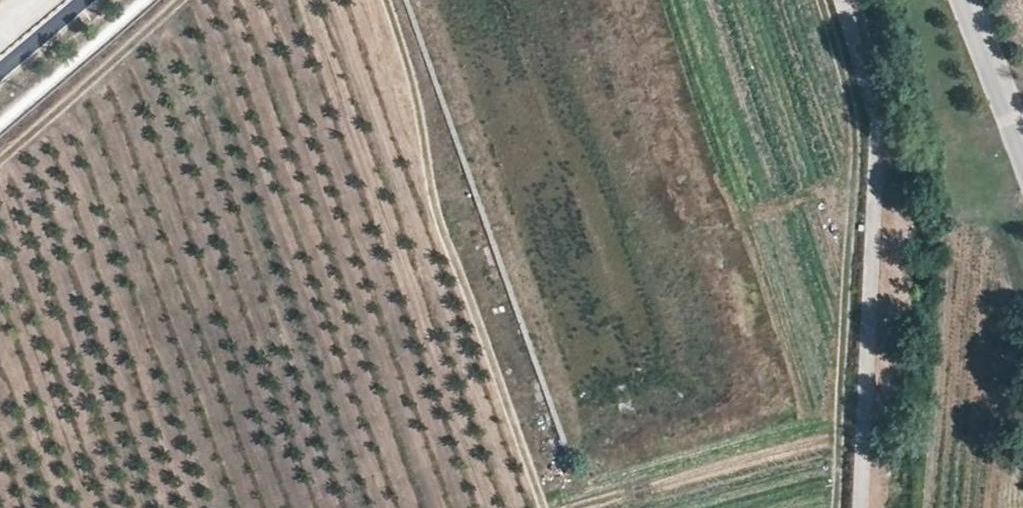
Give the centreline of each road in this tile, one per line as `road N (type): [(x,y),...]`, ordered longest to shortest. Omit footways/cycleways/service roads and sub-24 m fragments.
road 1 (track): [(817,0),(852,125),(832,507)]

